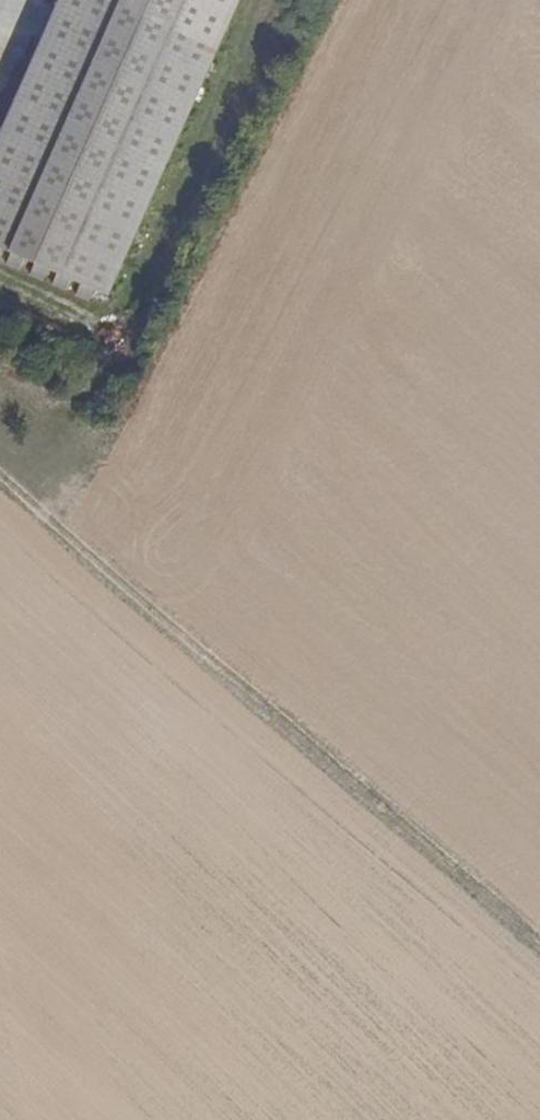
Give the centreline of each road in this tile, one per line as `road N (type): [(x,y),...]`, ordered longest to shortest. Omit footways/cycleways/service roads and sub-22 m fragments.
road 1 (track): [(539,955),(0,469)]

